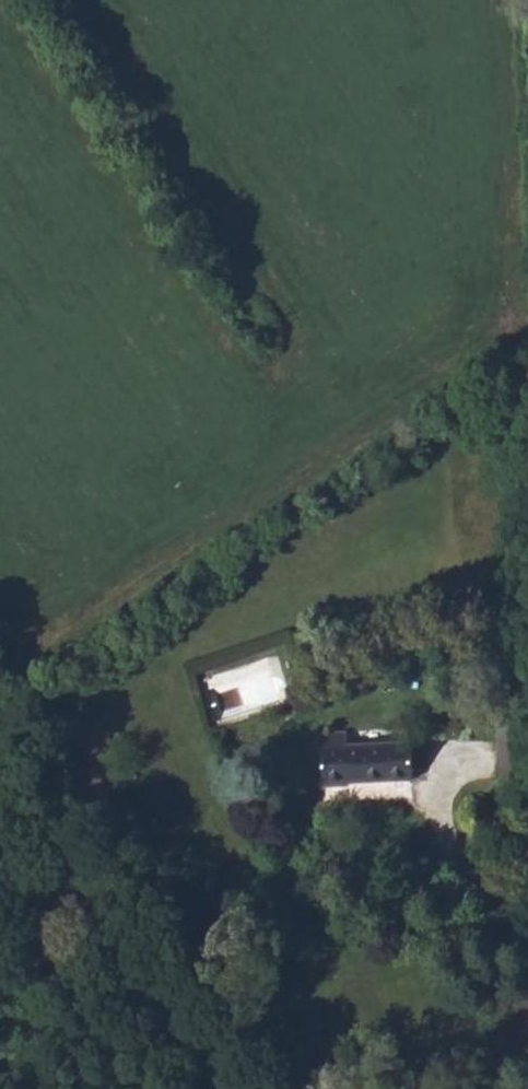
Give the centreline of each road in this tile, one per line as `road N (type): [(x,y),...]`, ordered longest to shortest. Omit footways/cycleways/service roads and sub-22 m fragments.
road 1 (track): [(204,1088),(0,776)]

